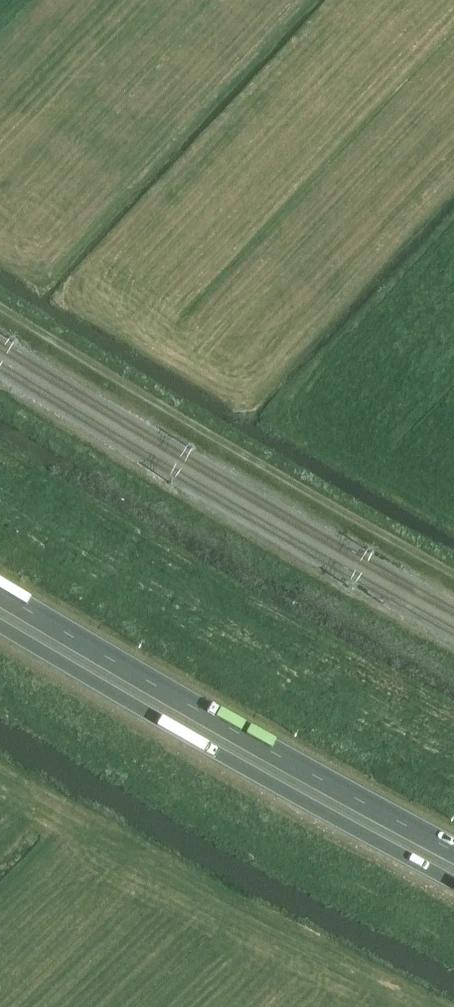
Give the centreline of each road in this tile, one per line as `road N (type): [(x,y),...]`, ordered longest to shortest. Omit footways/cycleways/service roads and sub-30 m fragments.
road 1 (trunk): [(453,848),(234,731),(0,591)]
road 2 (trunk): [(0,626),(453,881)]

